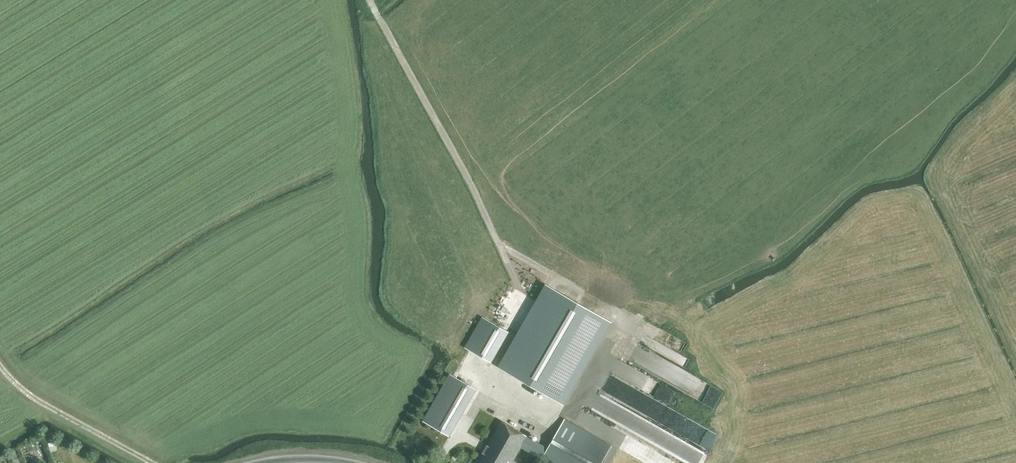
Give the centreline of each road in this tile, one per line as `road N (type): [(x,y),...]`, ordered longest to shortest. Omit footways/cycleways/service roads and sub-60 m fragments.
road 1 (track): [(153,462),(32,397),(0,365)]

